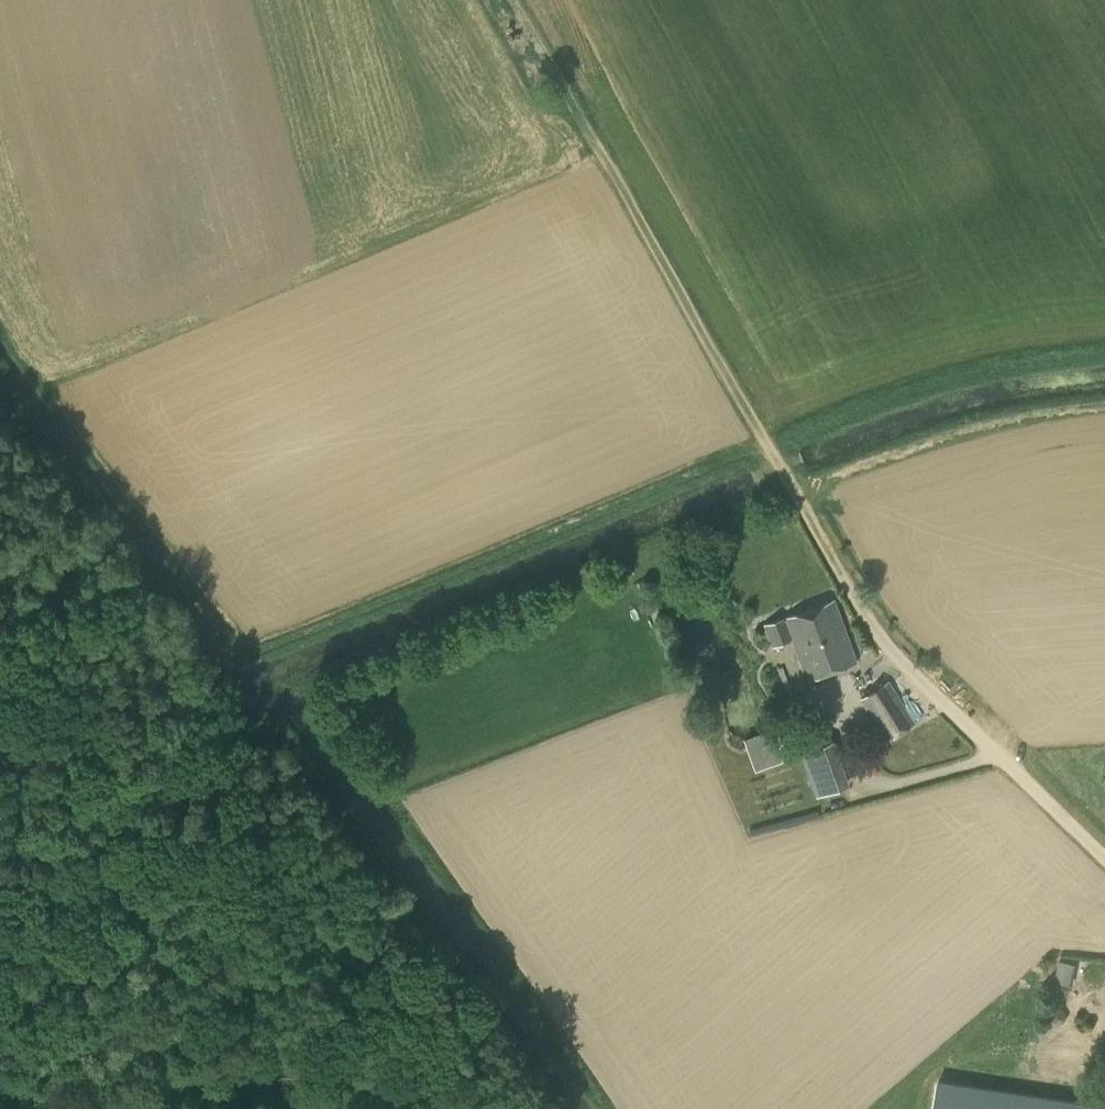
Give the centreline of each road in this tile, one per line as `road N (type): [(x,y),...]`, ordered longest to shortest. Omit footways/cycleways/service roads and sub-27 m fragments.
road 1 (track): [(841,575),(601,151)]
road 2 (unclassified): [(1104,865),(897,660),(841,575)]

